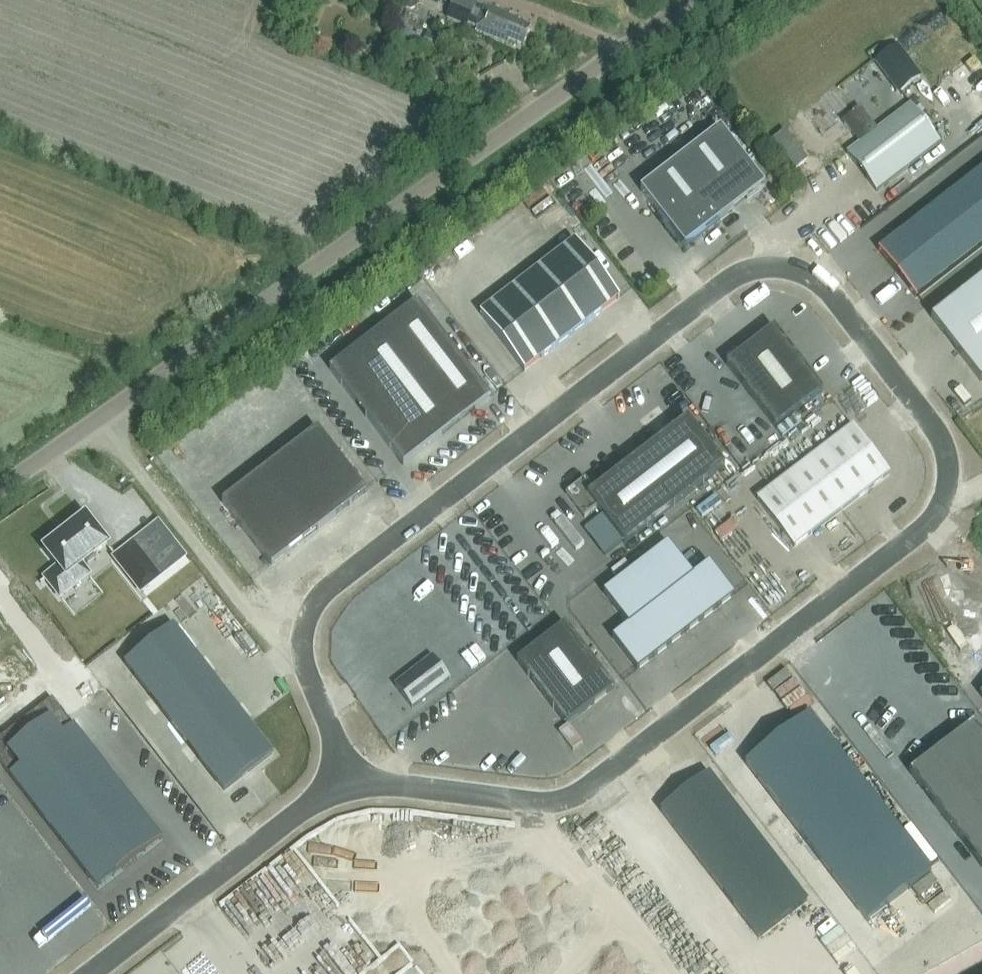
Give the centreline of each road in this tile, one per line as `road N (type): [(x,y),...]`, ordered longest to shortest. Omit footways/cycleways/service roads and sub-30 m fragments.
road 1 (unclassified): [(346,776),(545,806),(592,788),(932,522),(947,489),(947,447),(830,302),(799,273),(768,271),(727,288),(328,592),(305,632),(311,675)]
road 2 (tertiary): [(0,489),(694,0)]
road 3 (unclassified): [(92,973),(346,776)]

